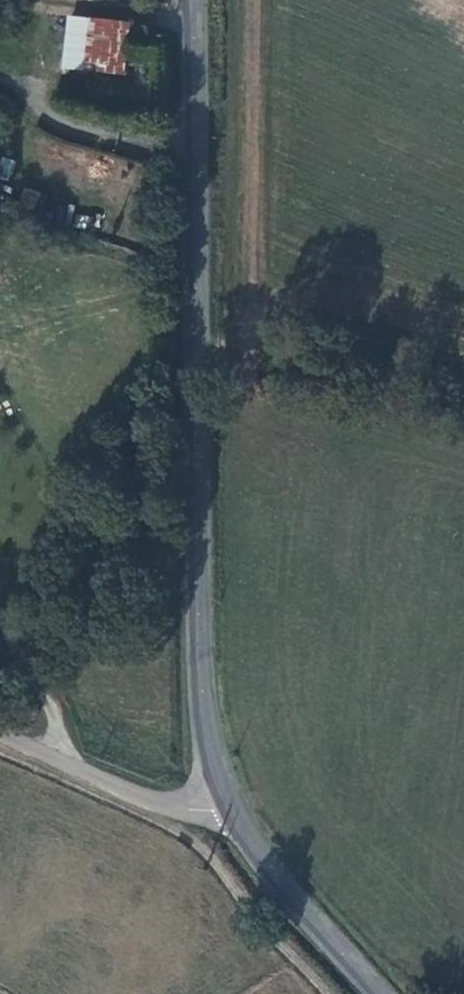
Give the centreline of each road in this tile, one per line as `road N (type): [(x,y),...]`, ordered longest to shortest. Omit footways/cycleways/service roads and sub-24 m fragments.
road 1 (secondary): [(194,0),(199,675),(227,805)]
road 2 (unclassified): [(227,805),(153,806),(0,732)]
road 3 (secondary): [(227,805),(250,844),(378,993)]

